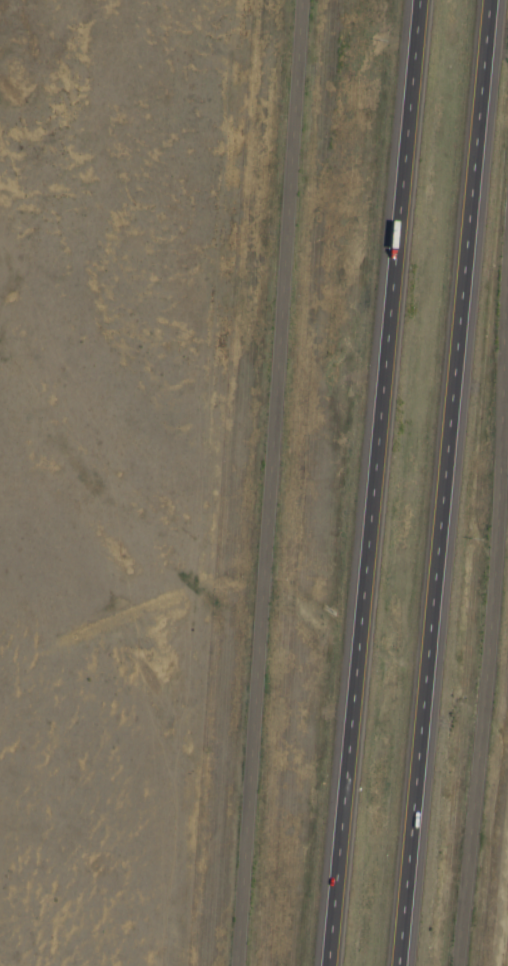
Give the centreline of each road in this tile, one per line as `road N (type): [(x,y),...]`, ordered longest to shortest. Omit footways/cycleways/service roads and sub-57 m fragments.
road 1 (motorway): [(393,965),(485,0)]
road 2 (motorway): [(415,0),(324,965)]
road 3 (residential): [(232,965),(300,0)]
road 4 (residential): [(507,211),(494,532),(455,965)]

